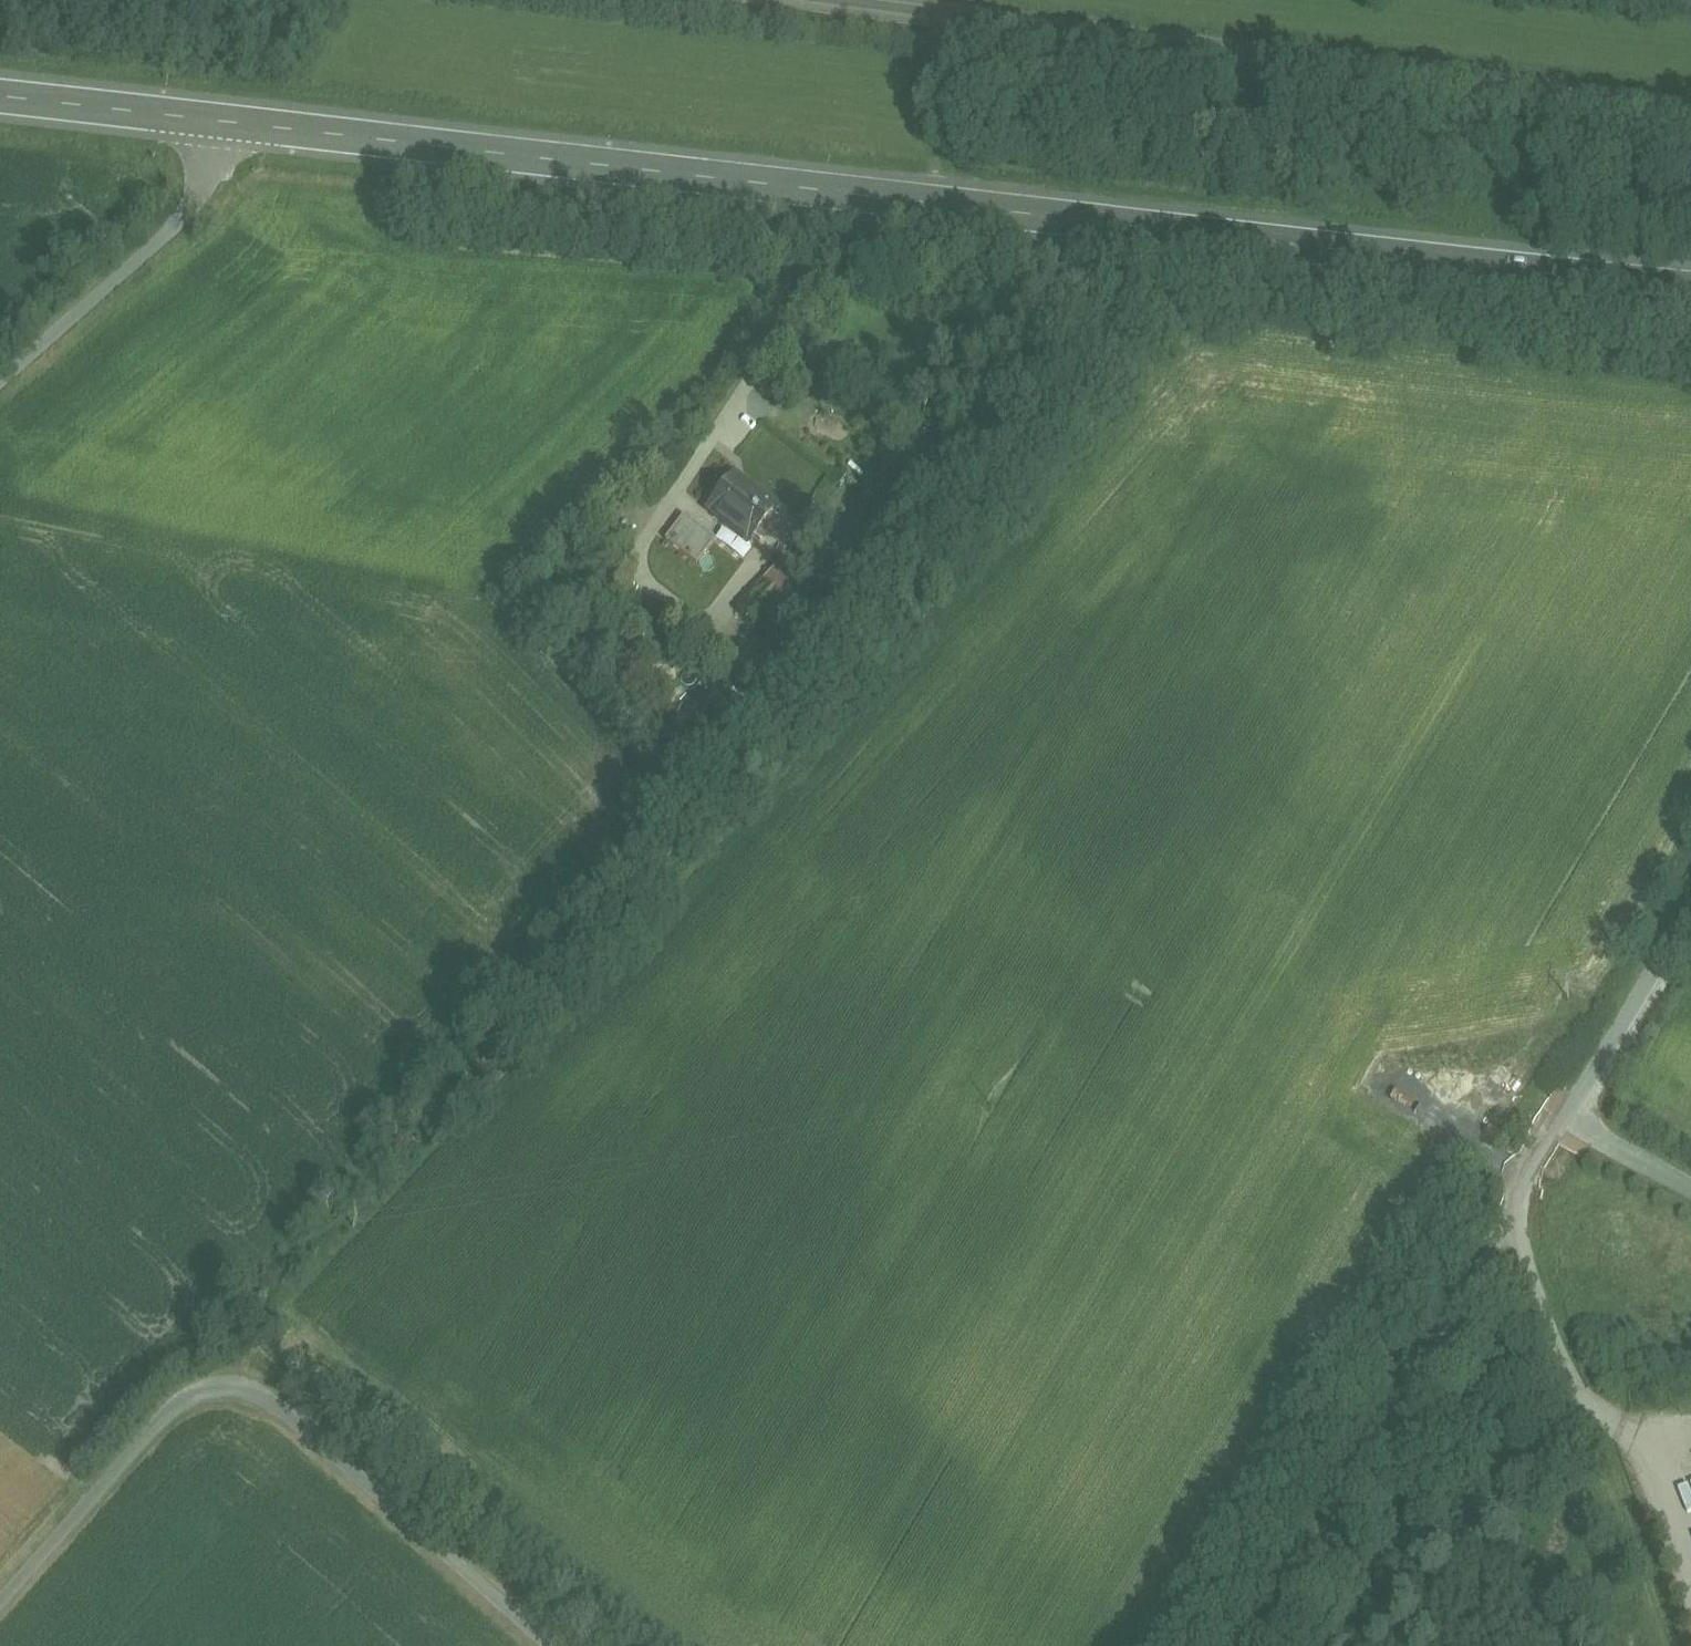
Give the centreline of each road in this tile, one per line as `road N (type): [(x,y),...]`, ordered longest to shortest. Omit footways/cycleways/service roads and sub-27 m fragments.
road 1 (secondary): [(0,97),(1690,290)]
road 2 (unclassified): [(0,1599),(164,1416),(205,1393),(243,1390),(278,1407),(549,1645)]
road 3 (unclassified): [(1259,1645),(1516,1210)]
road 4 (unclassified): [(1567,1114),(1690,896)]
road 5 (unclassified): [(1516,1210),(1592,1410)]
road 6 (track): [(1592,1410),(1650,1449),(1690,1563)]
road 7 (unclassified): [(1567,1114),(1690,1186)]

